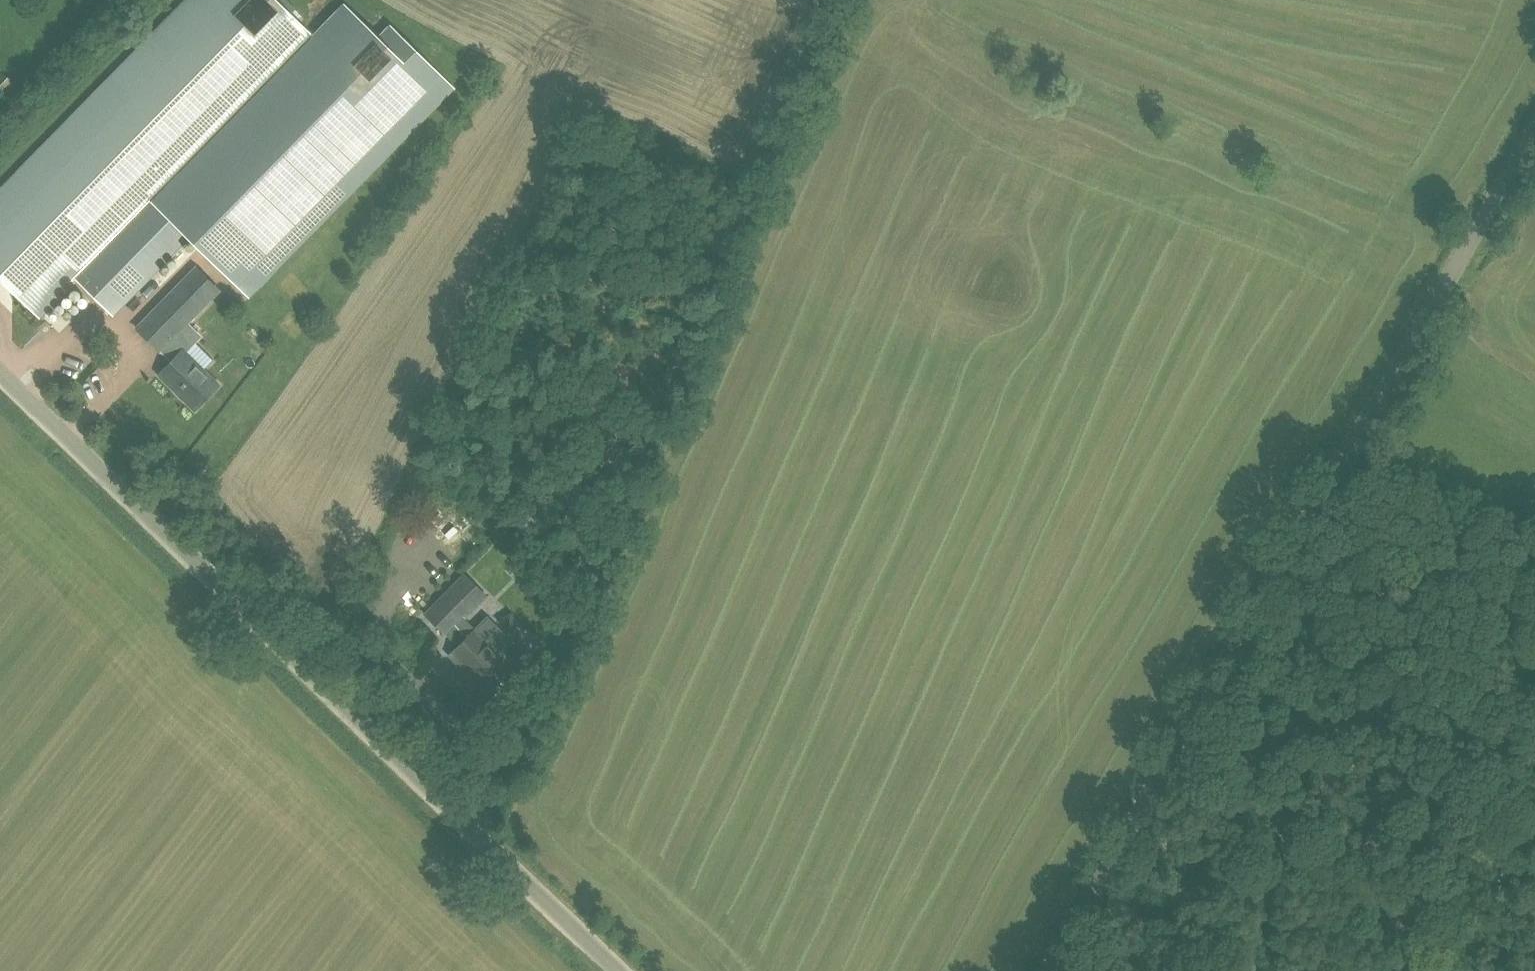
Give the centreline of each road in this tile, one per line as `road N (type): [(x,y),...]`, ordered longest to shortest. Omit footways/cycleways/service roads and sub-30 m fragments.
road 1 (unclassified): [(1048,970),(1534,120)]
road 2 (unclassified): [(619,970),(0,372)]

